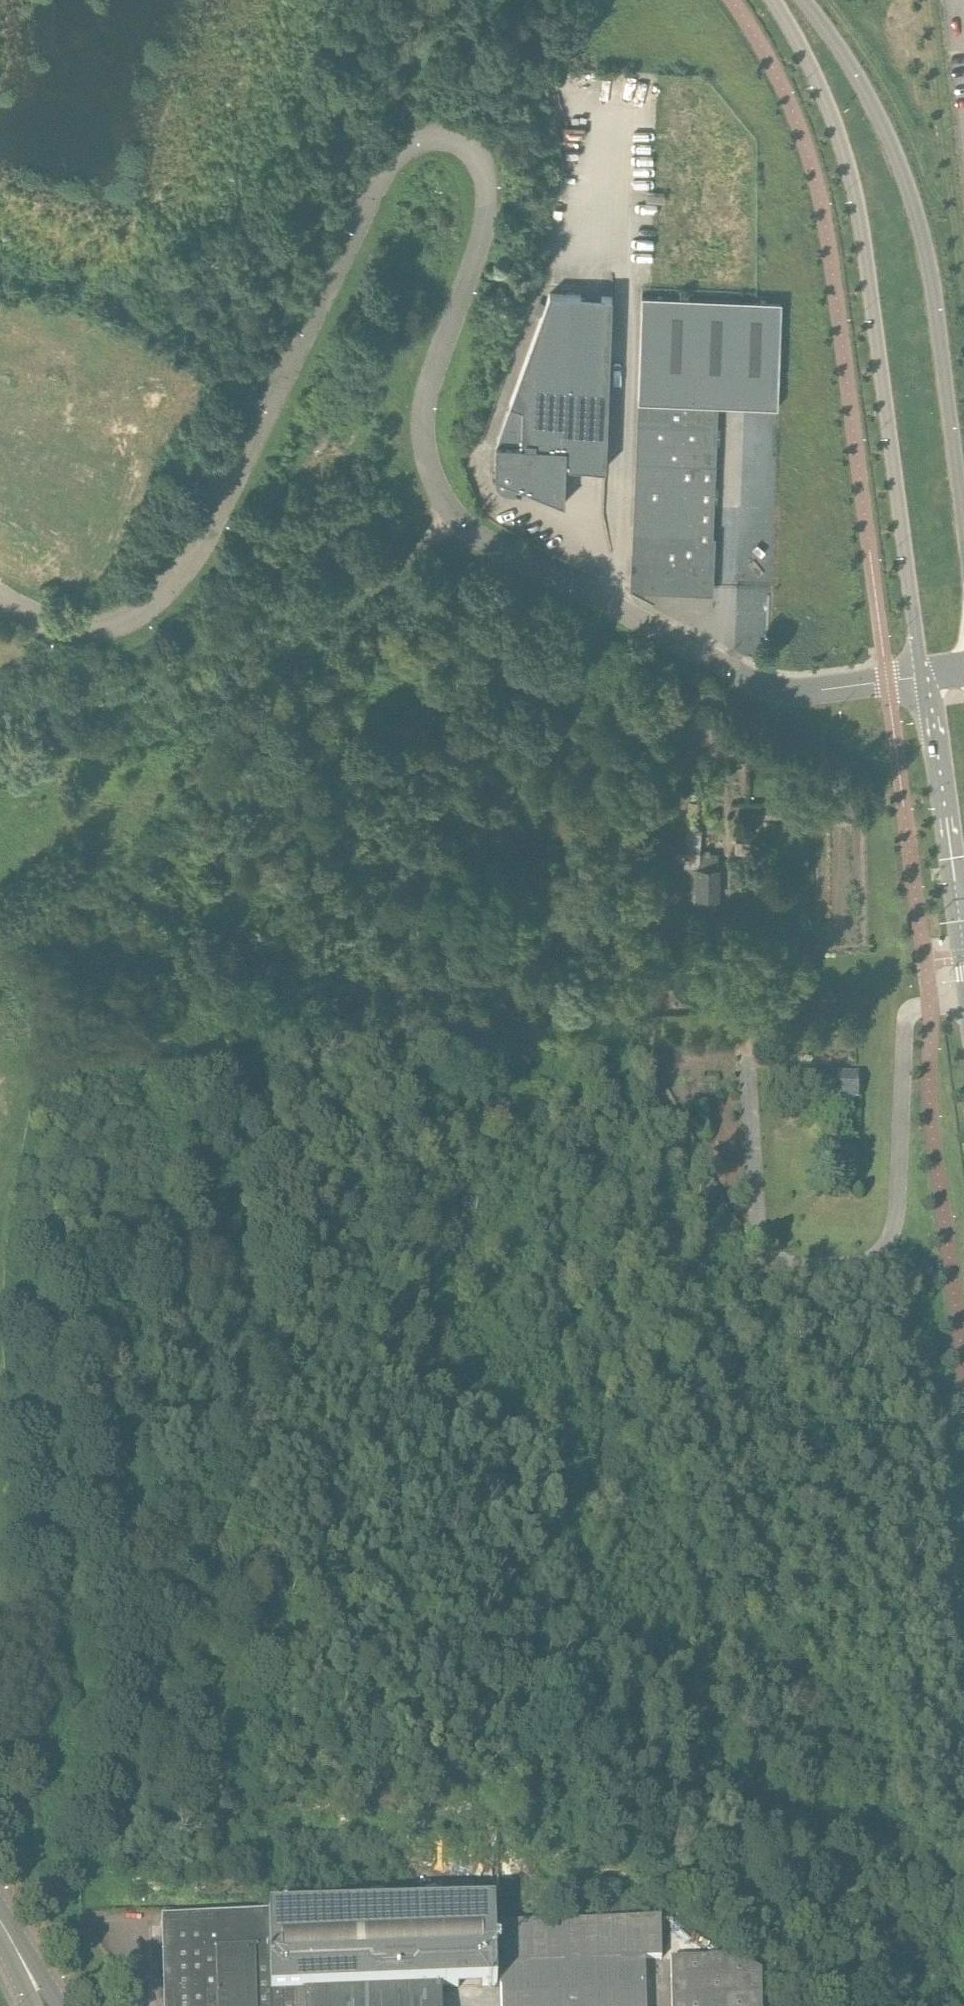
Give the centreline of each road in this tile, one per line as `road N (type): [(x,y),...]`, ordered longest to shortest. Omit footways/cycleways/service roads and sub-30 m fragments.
road 1 (unclassified): [(922,677),(811,692),(768,688),(456,521),(433,480),(426,396),(491,182),(476,155),(450,139),(401,151),(377,179),(198,551),(165,600),(131,623),(91,632),(0,598)]
road 2 (secondary): [(775,0),(824,96),(855,191),(922,677)]
road 3 (secondary): [(963,513),(914,202),(859,78),(807,0)]
road 4 (secondary): [(922,677),(956,912)]

